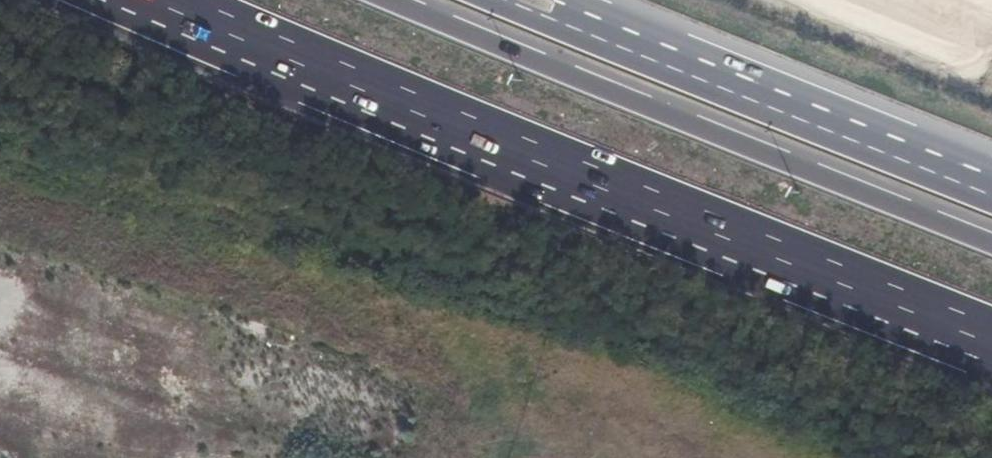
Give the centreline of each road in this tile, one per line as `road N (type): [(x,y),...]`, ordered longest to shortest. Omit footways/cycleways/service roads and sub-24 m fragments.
road 1 (motorway): [(160,0),(991,349)]
road 2 (trunk): [(991,247),(382,0)]
road 3 (motorway): [(991,175),(550,0)]

